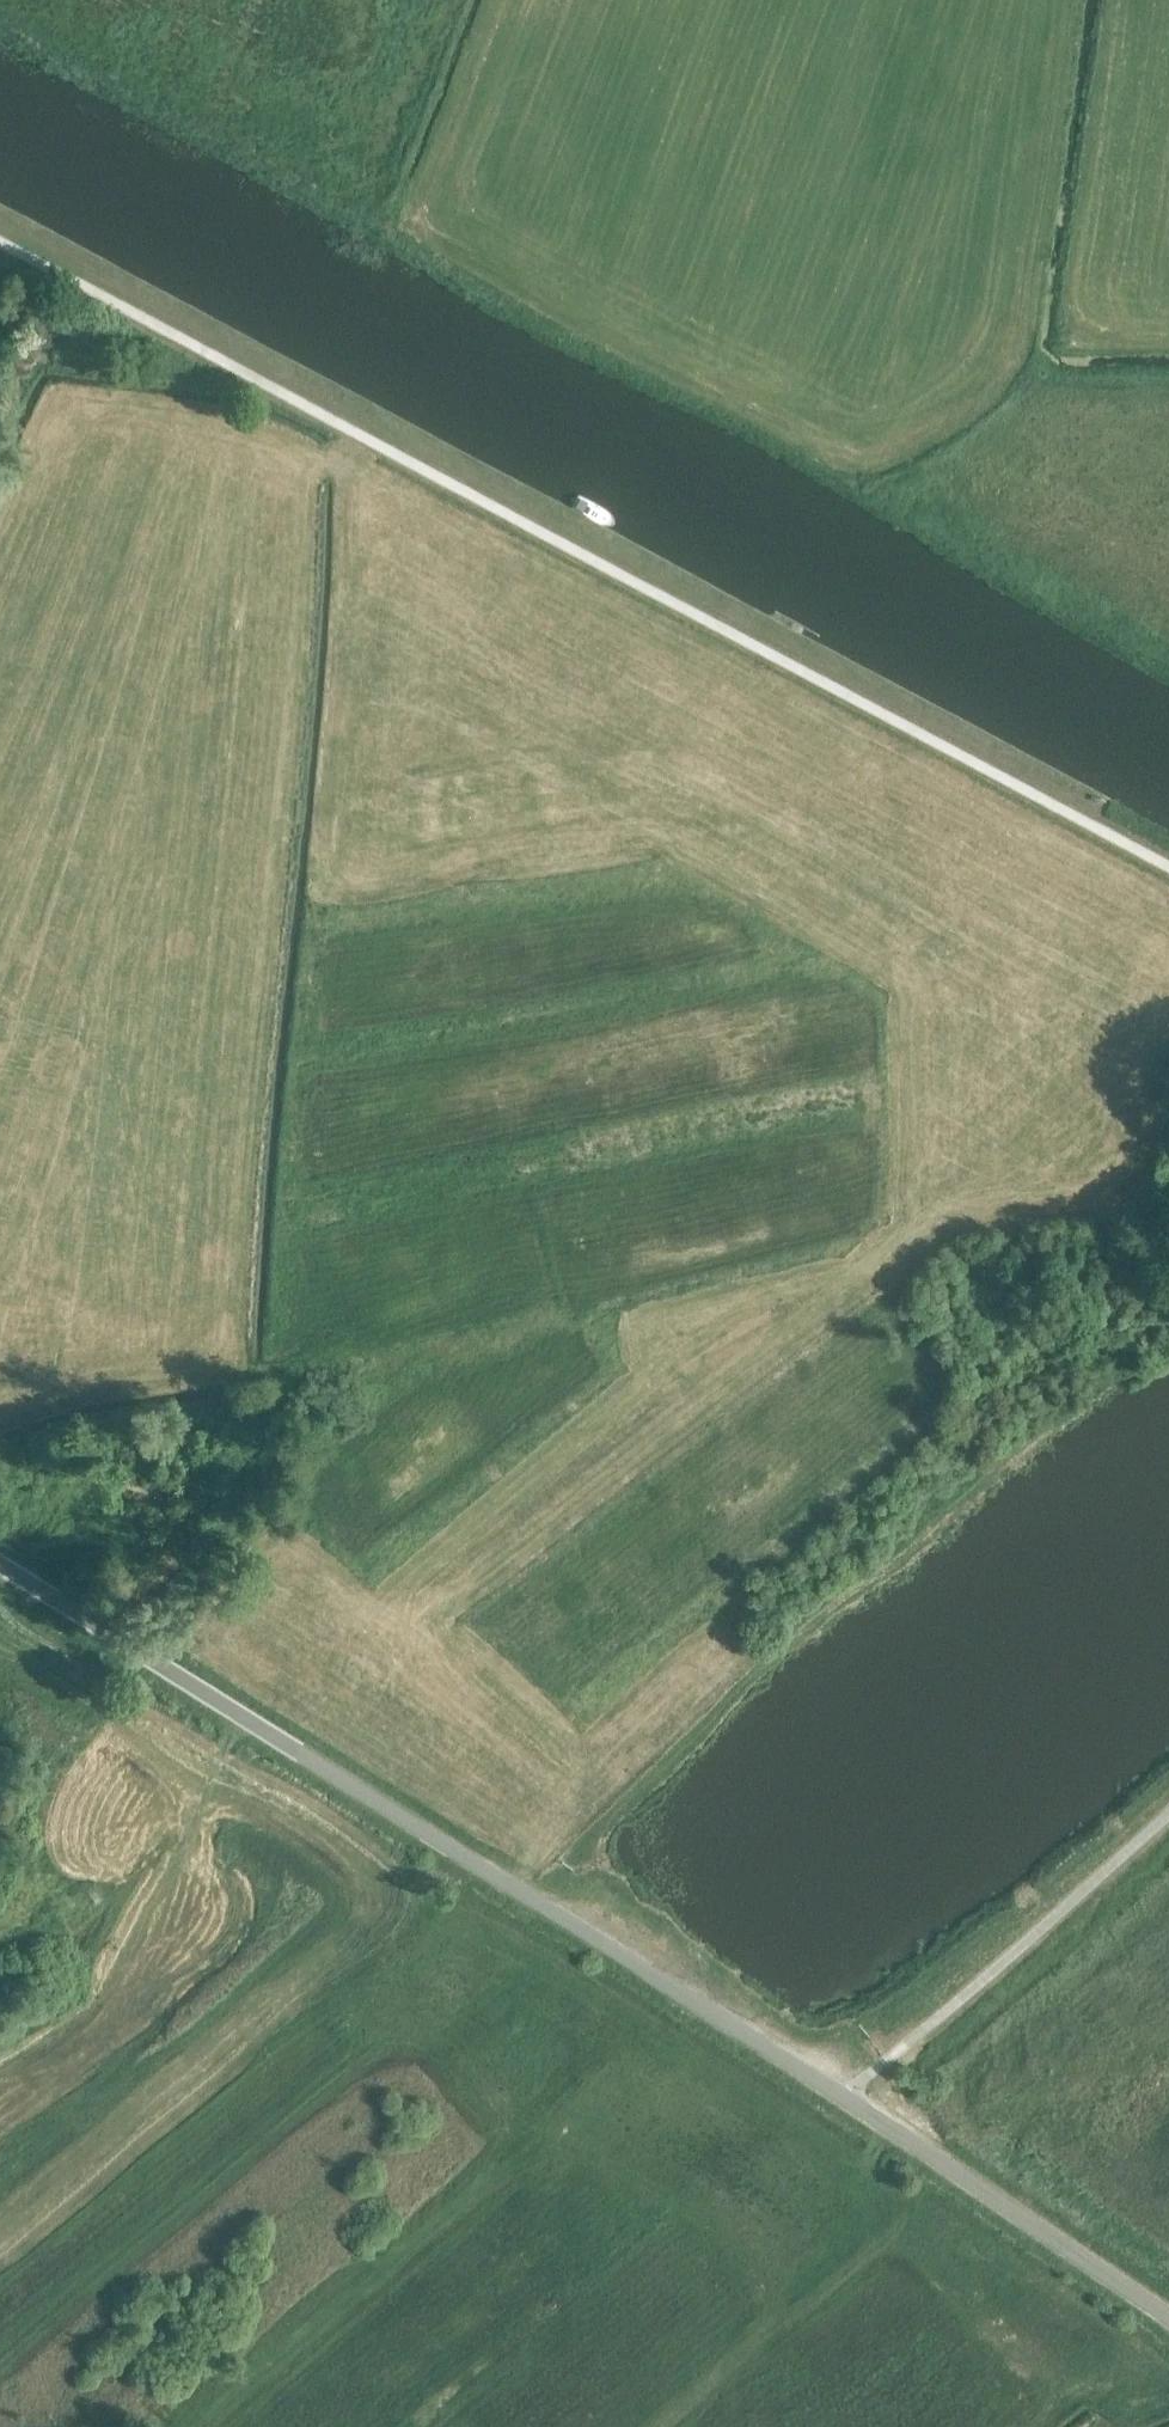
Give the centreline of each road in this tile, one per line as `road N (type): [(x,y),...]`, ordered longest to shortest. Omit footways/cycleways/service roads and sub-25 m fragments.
road 1 (unclassified): [(1168,2319),(844,2098),(0,1569)]

